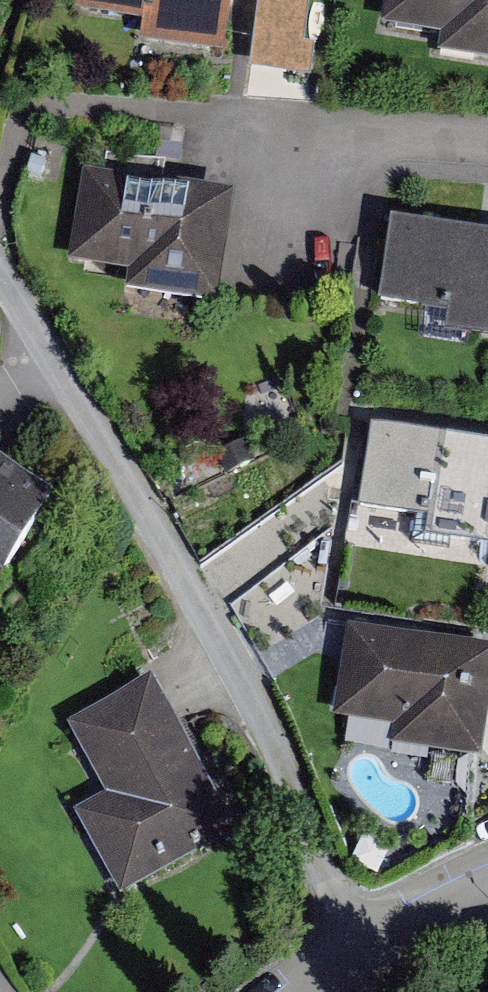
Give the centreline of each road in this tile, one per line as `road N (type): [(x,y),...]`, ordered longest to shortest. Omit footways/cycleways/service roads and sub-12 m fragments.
road 1 (residential): [(0,264),(126,467),(333,891),(369,938)]
road 2 (residential): [(369,938),(487,885)]

